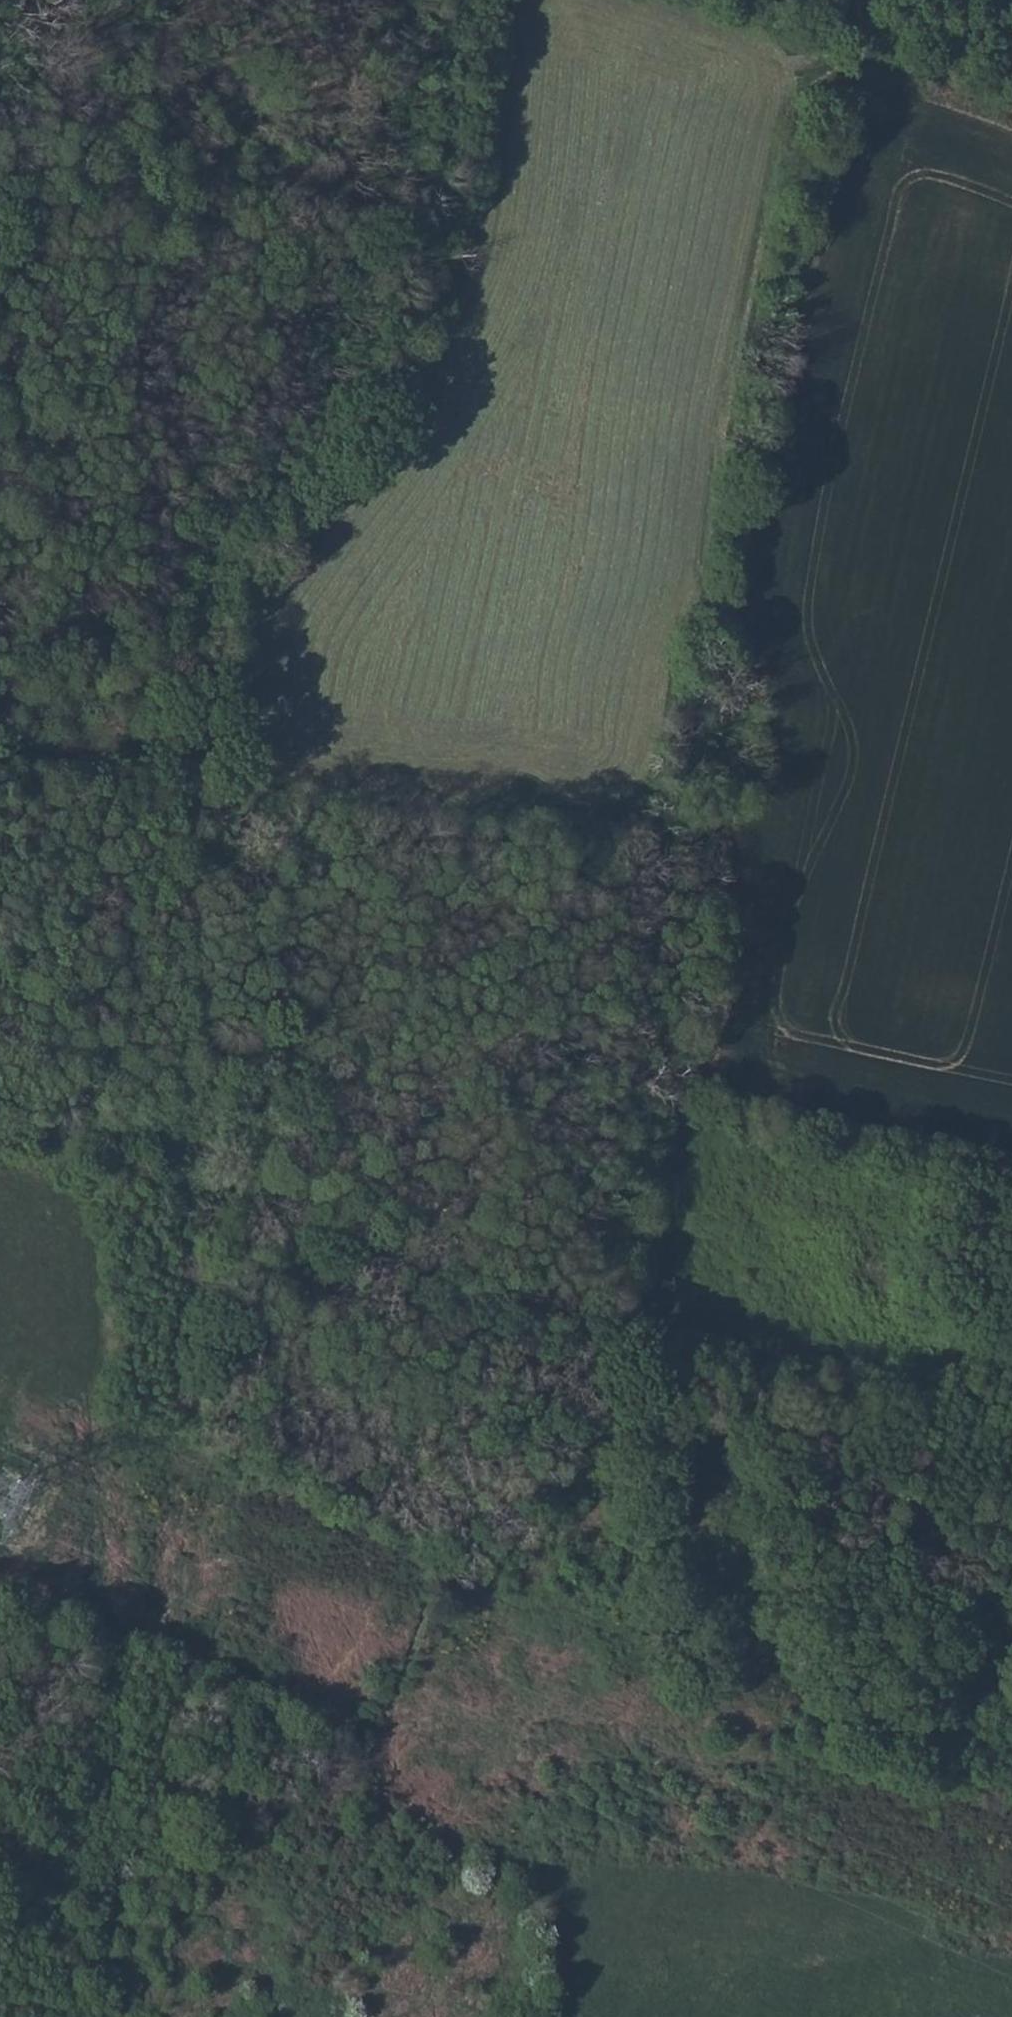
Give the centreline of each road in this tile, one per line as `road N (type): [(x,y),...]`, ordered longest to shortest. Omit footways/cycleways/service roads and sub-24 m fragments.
road 1 (track): [(843,26),(1011,107)]

